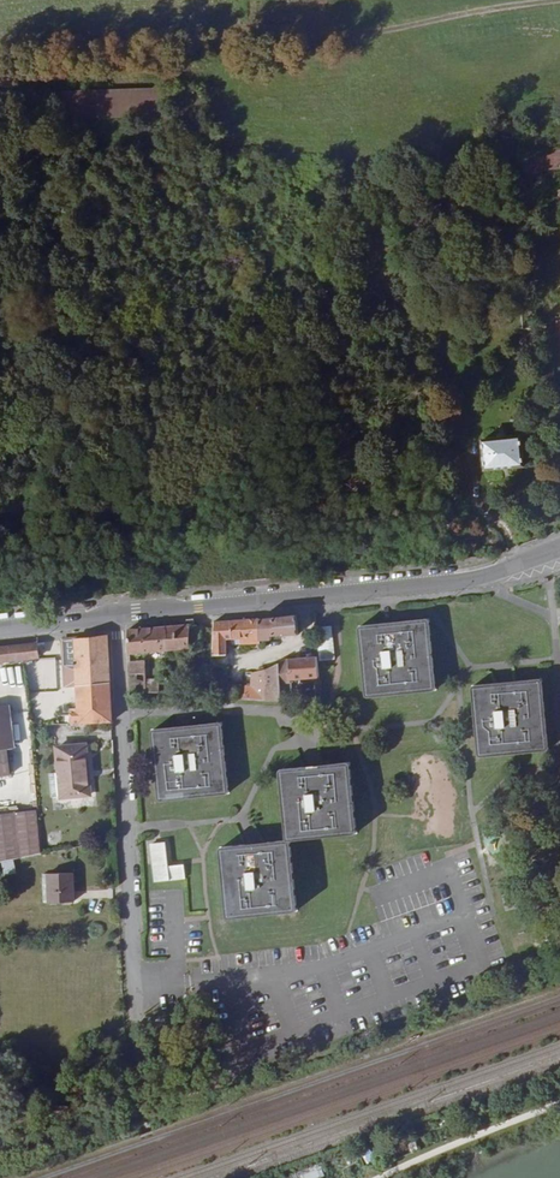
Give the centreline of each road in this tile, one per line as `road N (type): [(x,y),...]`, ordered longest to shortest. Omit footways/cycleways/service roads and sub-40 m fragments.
road 1 (secondary): [(117,613),(481,573),(559,547)]
road 2 (unclassified): [(135,1038),(119,714)]
road 3 (track): [(368,35),(559,1)]
road 4 (residential): [(119,714),(217,706),(286,713)]

